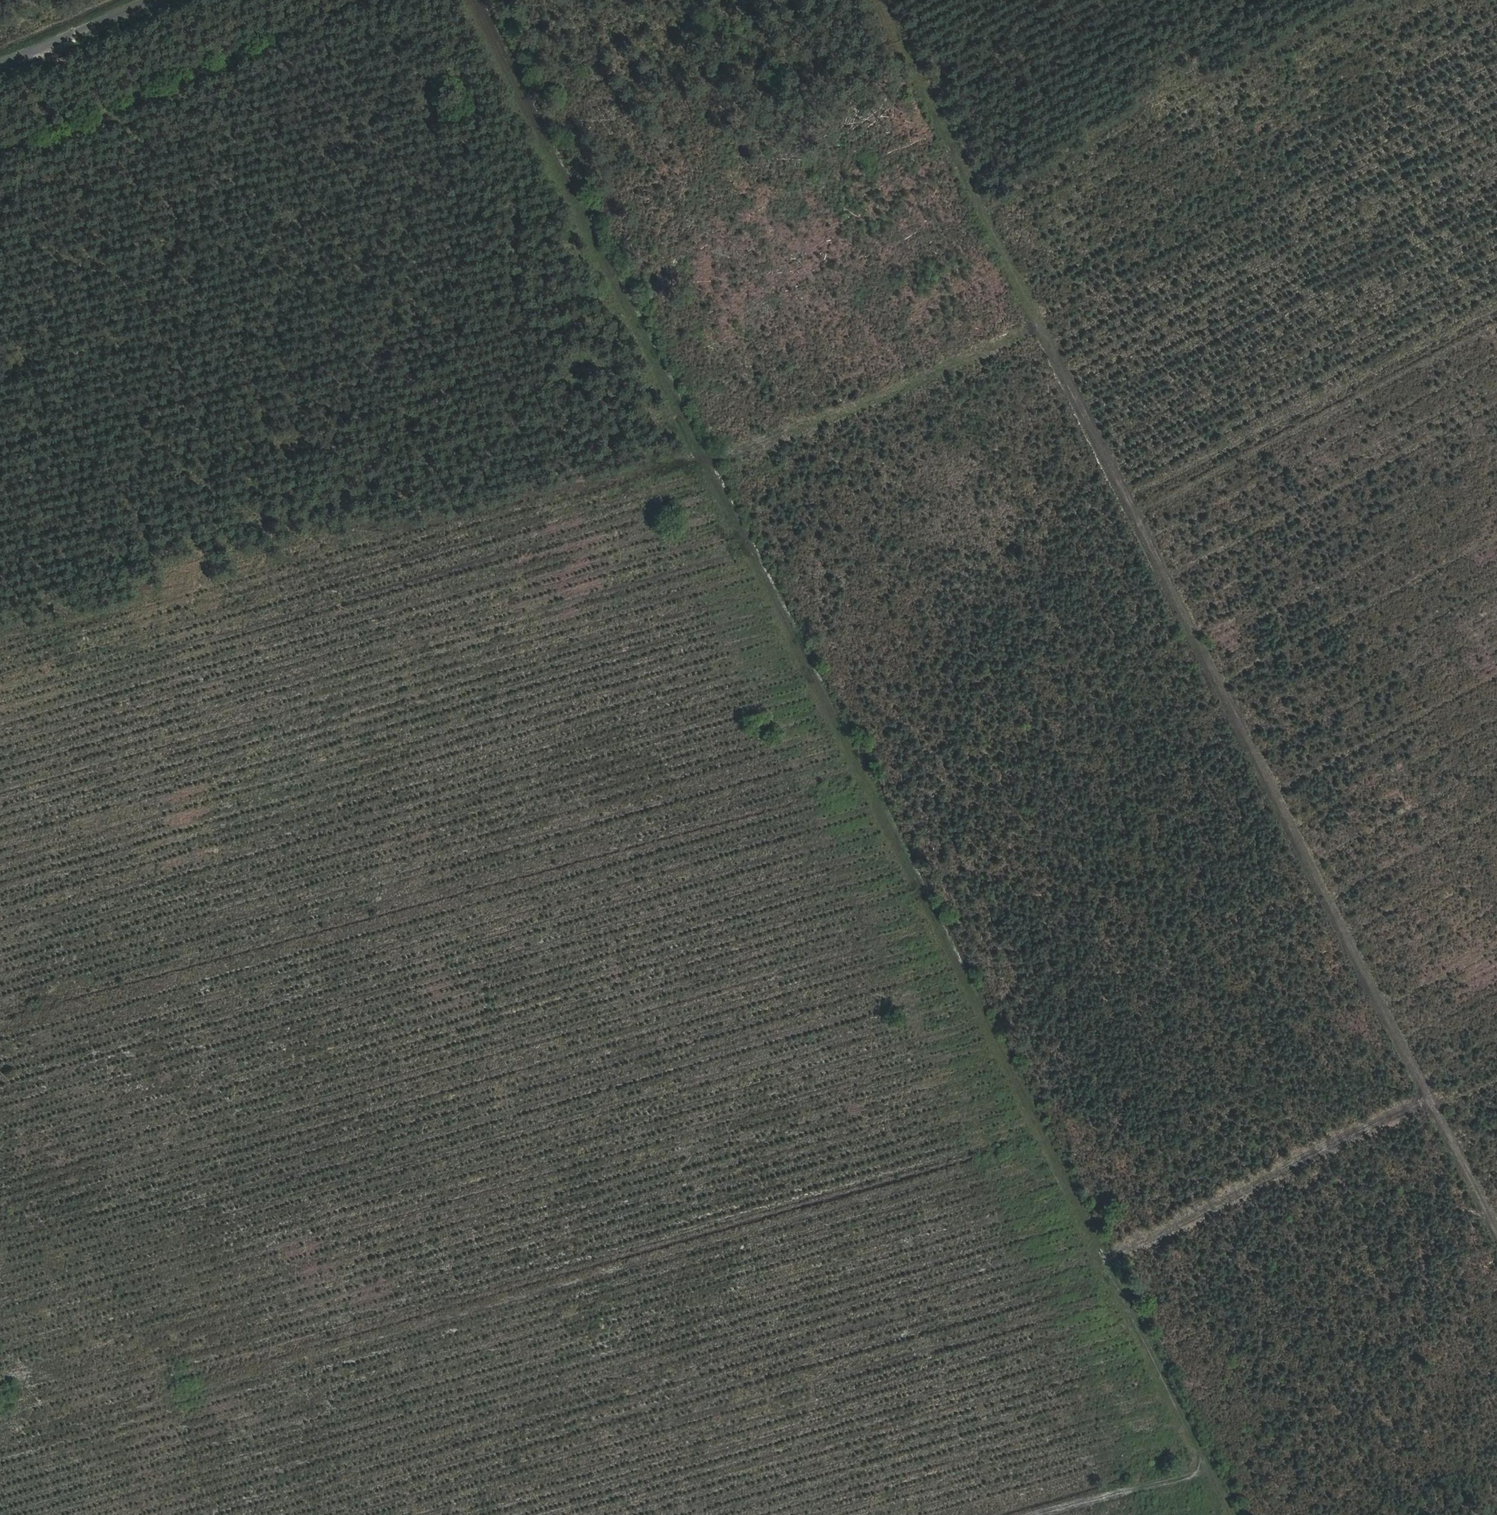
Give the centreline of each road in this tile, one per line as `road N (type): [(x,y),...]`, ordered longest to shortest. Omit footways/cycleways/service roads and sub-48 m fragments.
road 1 (unclassified): [(153,0),(0,65)]

